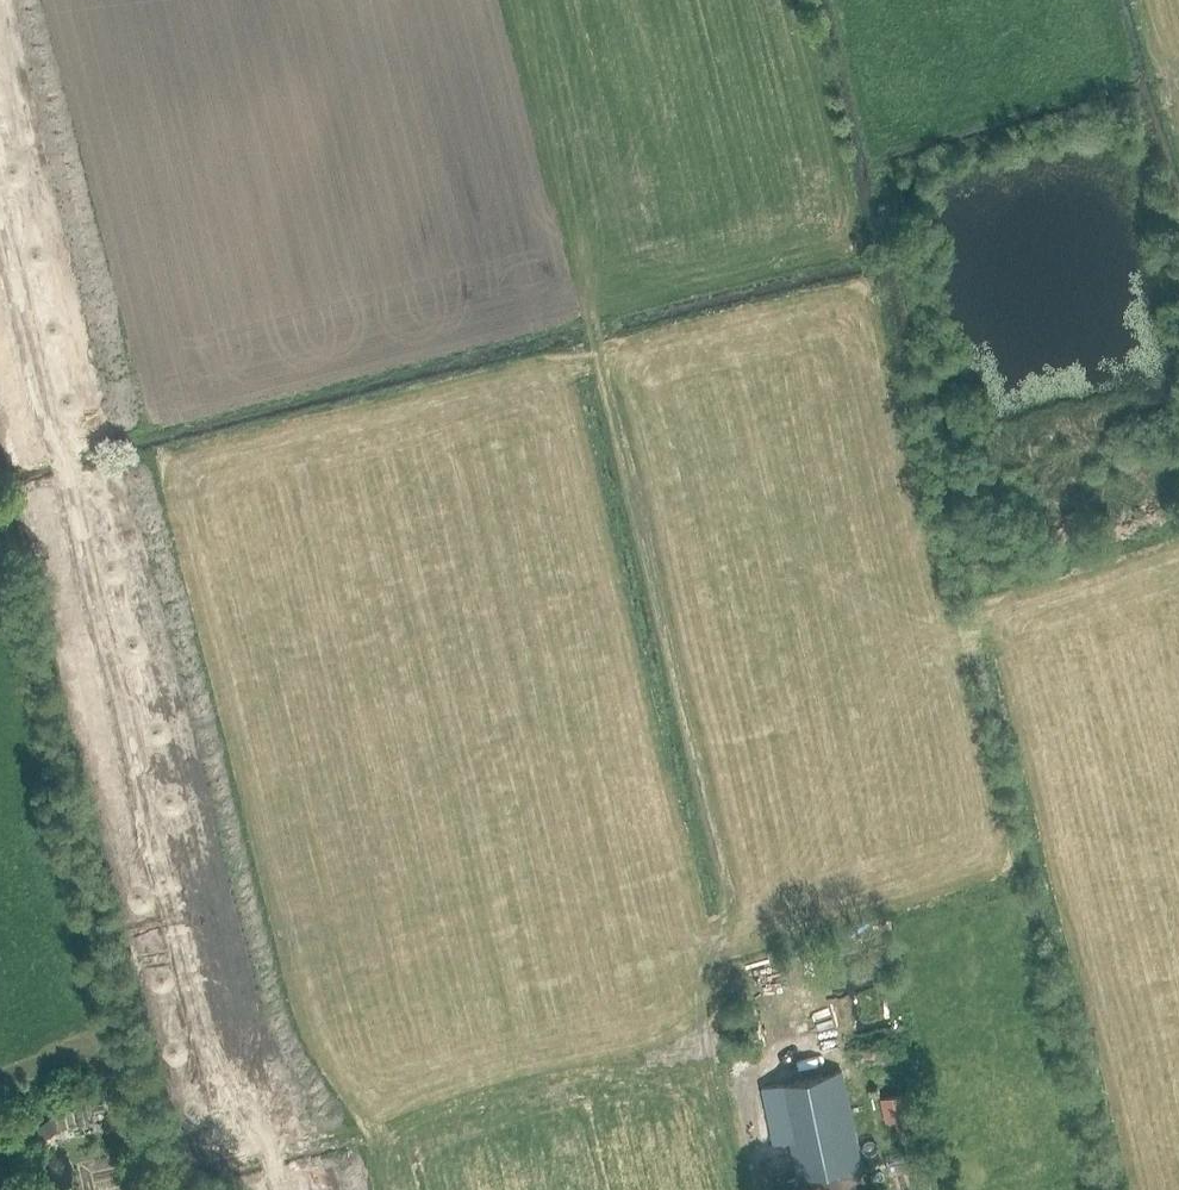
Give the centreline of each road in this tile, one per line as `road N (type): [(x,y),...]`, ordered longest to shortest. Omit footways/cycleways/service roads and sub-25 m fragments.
road 1 (track): [(769,1189),(747,1103),(765,1063)]

